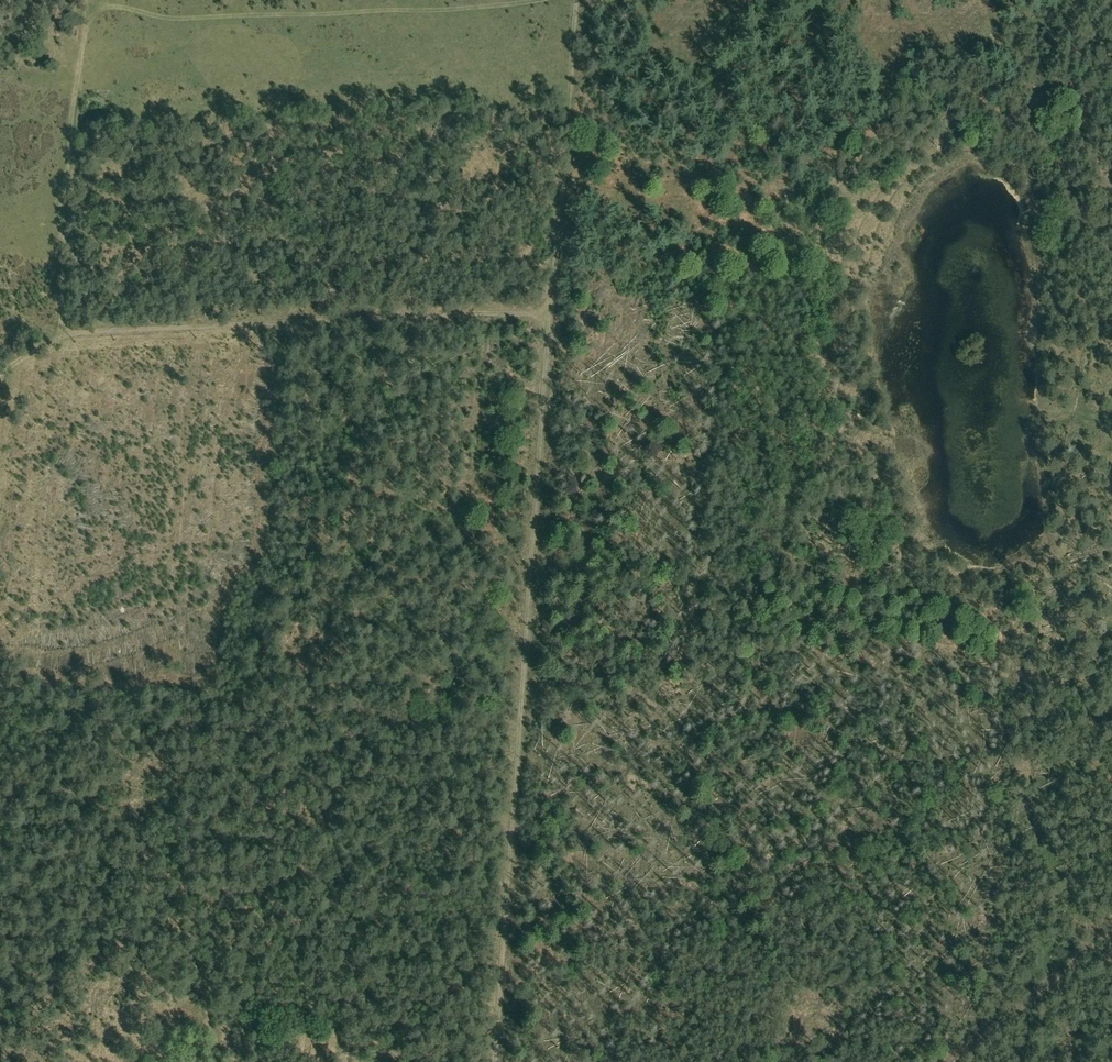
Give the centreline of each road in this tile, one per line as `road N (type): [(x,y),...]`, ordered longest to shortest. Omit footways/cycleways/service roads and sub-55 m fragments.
road 1 (track): [(552,304),(494,1061)]
road 2 (track): [(57,336),(552,304)]
road 3 (track): [(542,0),(155,17),(90,2)]
road 4 (track): [(90,0),(57,336)]
road 5 (track): [(1111,927),(959,1061)]

